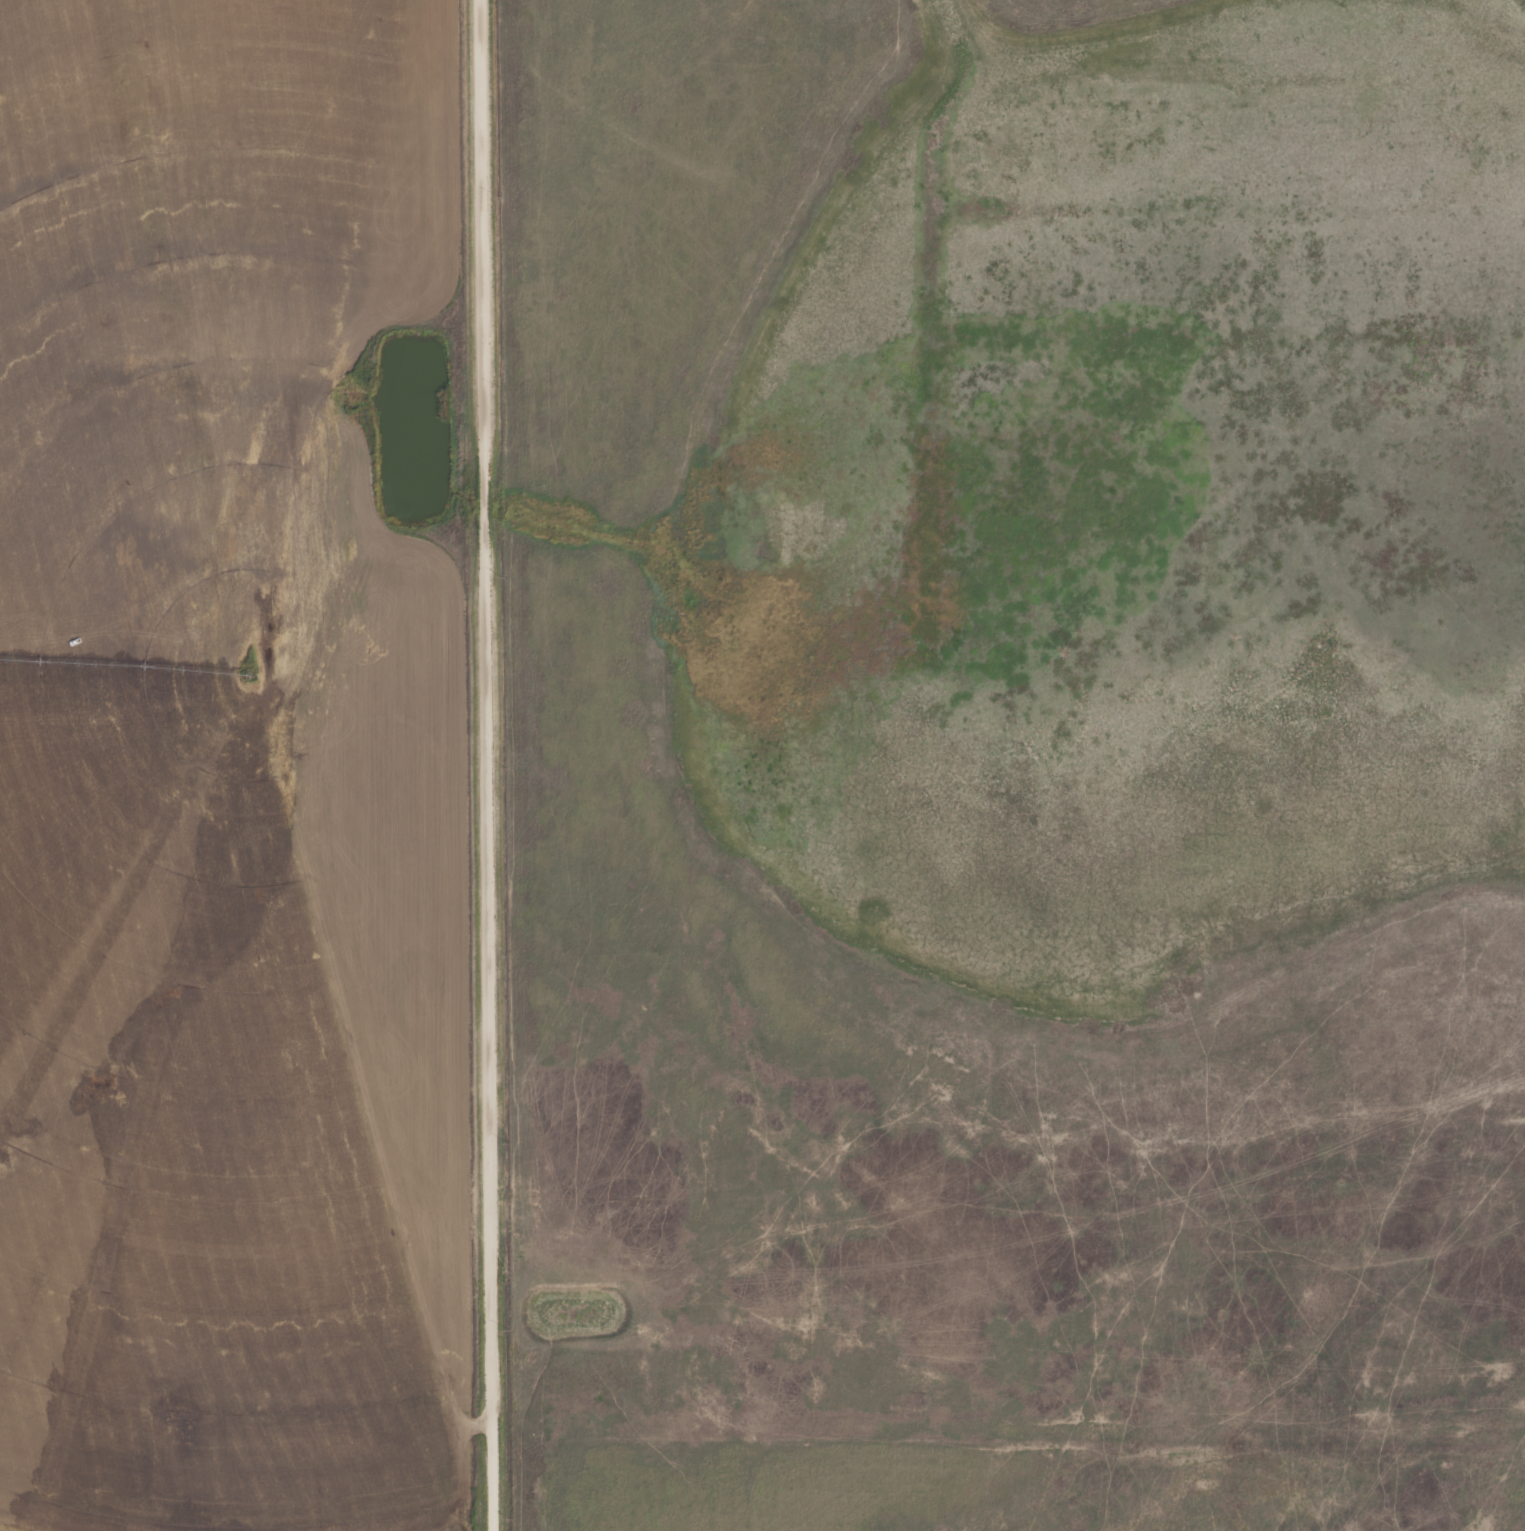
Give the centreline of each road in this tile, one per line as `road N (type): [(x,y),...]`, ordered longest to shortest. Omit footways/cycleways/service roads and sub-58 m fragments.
road 1 (residential): [(497,1530),(483,0)]

